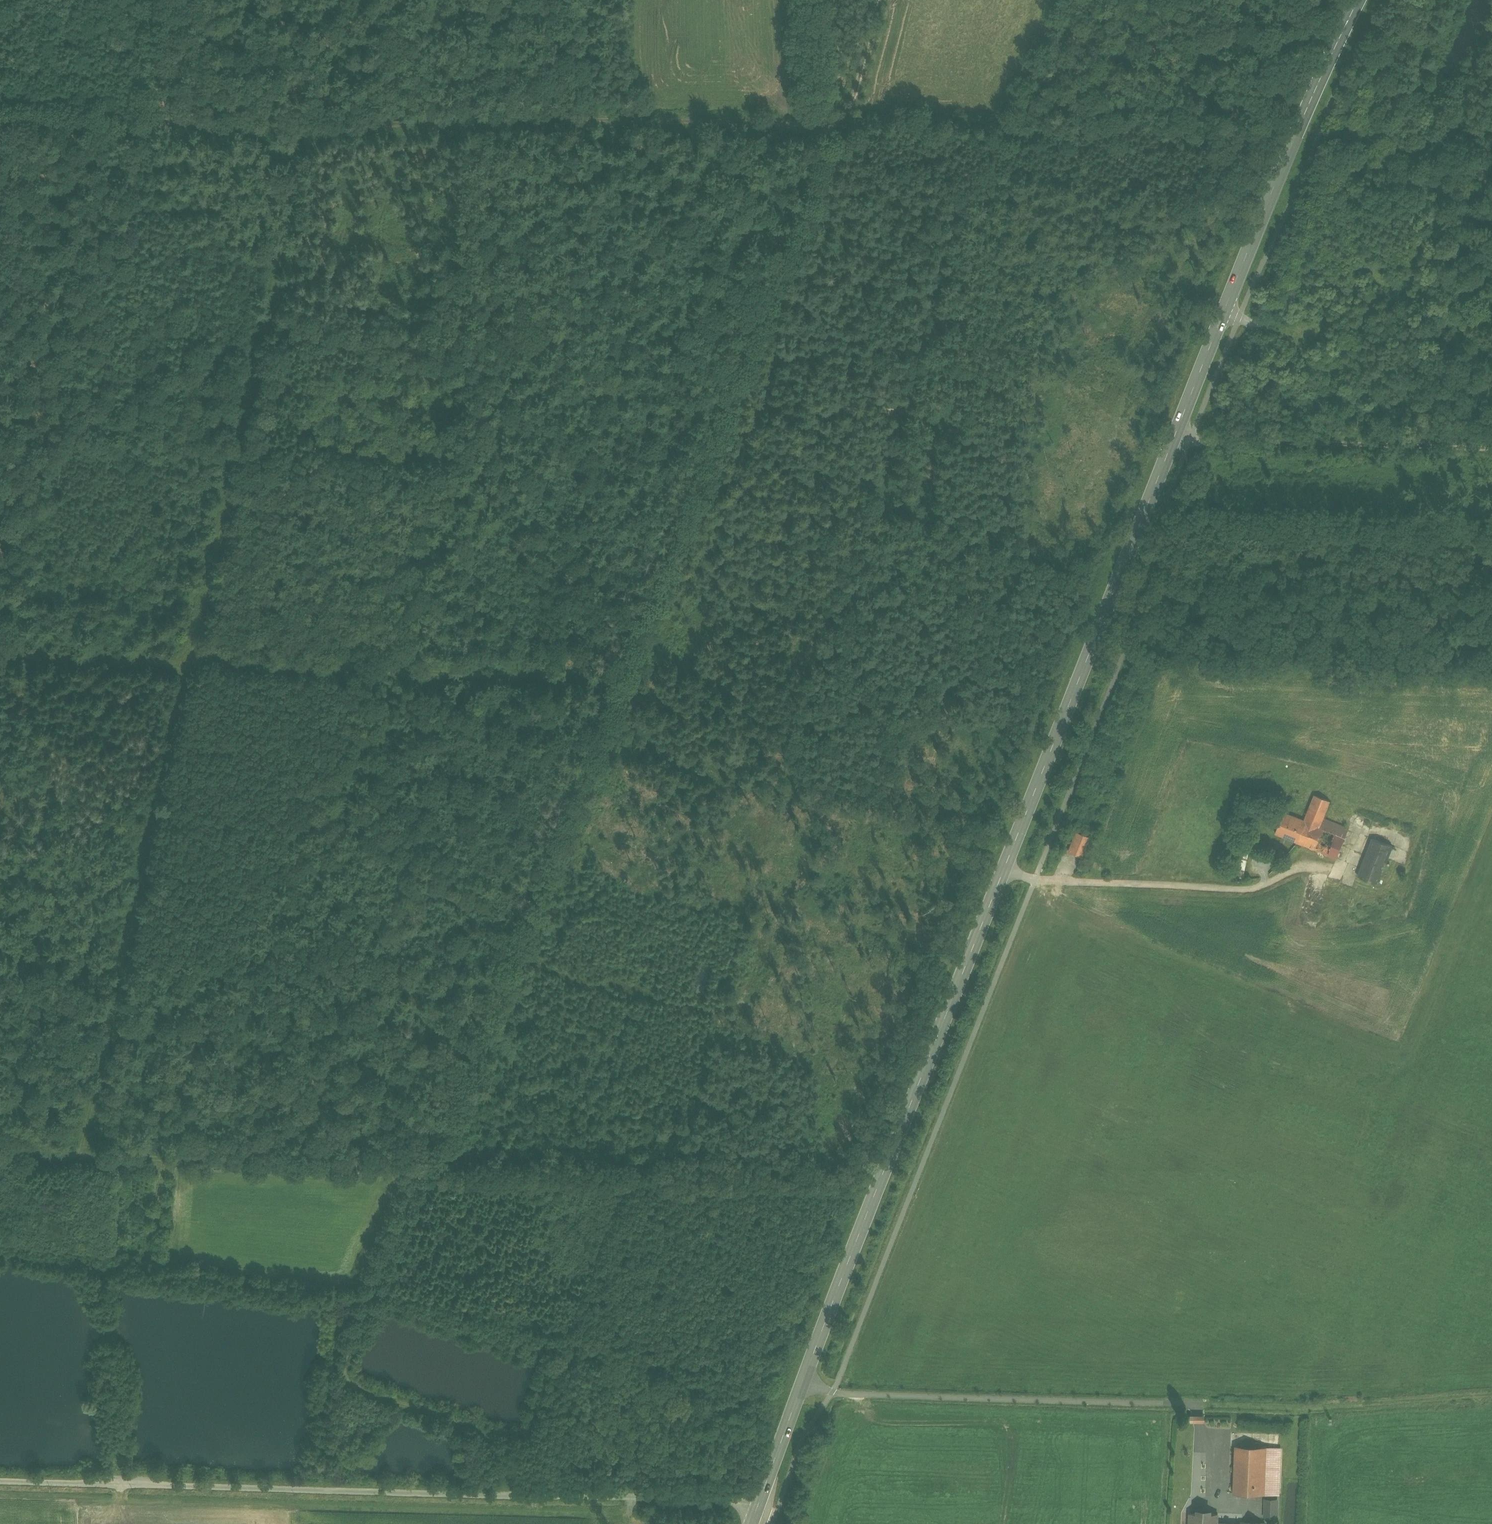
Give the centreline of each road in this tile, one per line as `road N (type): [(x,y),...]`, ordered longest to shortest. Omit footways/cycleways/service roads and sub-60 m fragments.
road 1 (primary): [(759,1504),(1175,433),(1358,0)]
road 2 (track): [(82,1157),(310,132)]
road 3 (track): [(425,1163),(806,196)]
road 4 (track): [(0,120),(310,132),(522,117),(817,127),(849,107),(877,0)]
road 5 (unclassified): [(759,1504),(0,1483)]
road 6 (track): [(616,680),(0,658)]
road 7 (track): [(507,1497),(500,1455),(487,1442),(363,1392),(345,1375),(425,1163)]
road 8 (track): [(0,1155),(425,1163)]
road 9 (track): [(1175,433),(1207,443),(1491,448)]
road 10 (track): [(1198,1406),(1313,1410),(1491,1398)]

